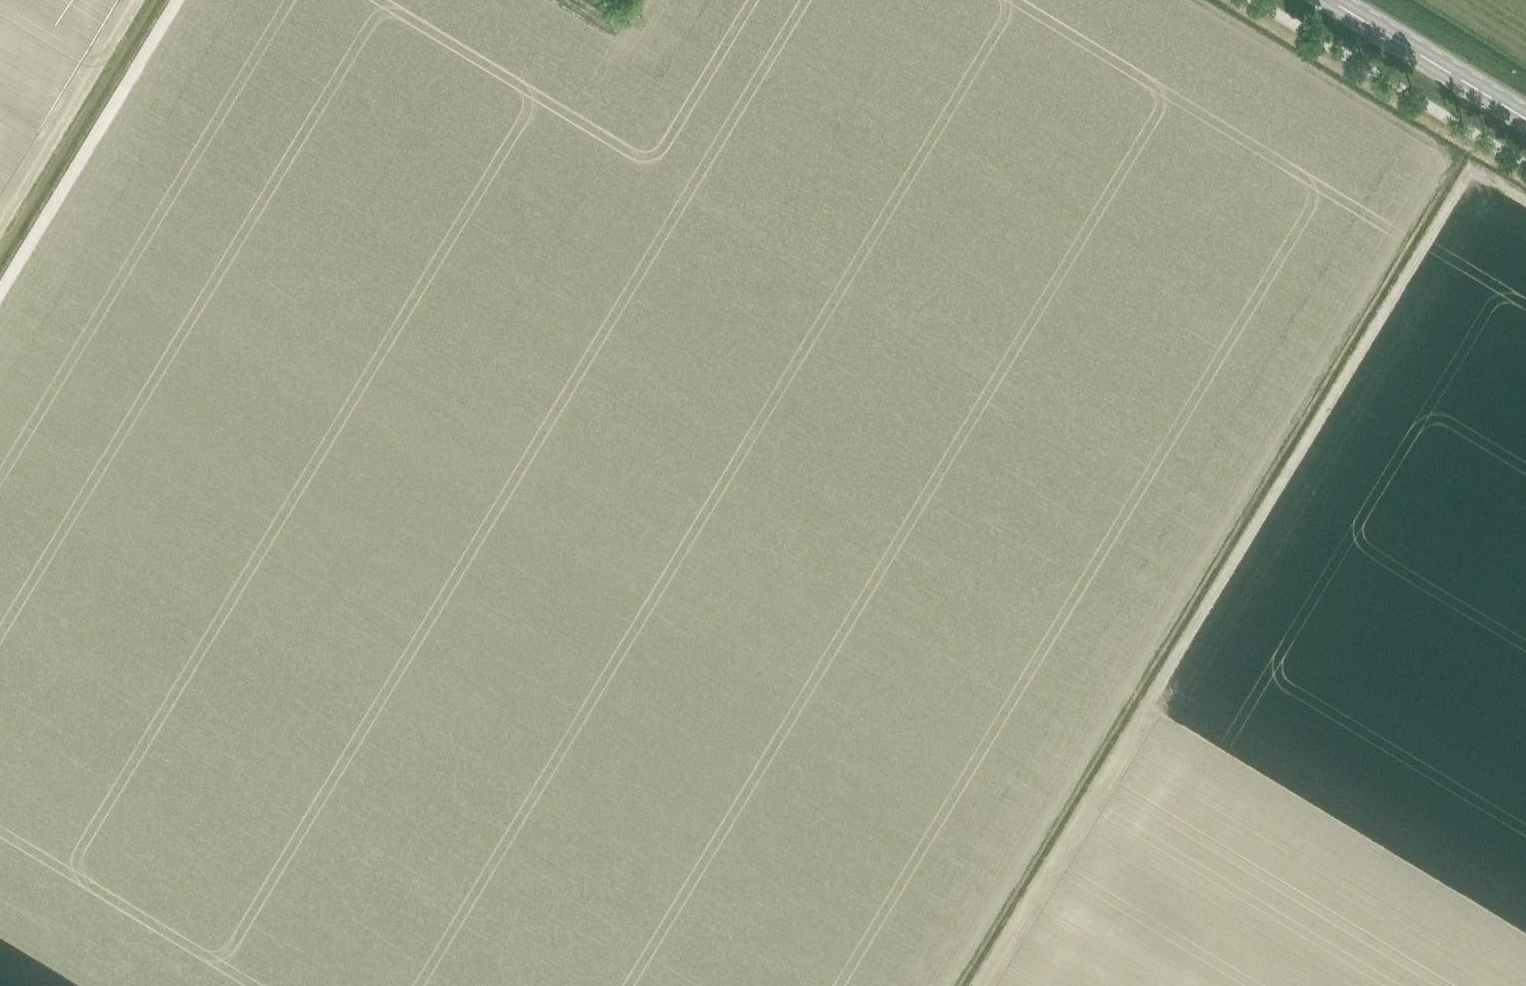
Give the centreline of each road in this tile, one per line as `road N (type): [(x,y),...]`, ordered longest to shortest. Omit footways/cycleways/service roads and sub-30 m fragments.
road 1 (track): [(0,296),(181,0)]
road 2 (primary): [(1525,120),(1329,0)]

